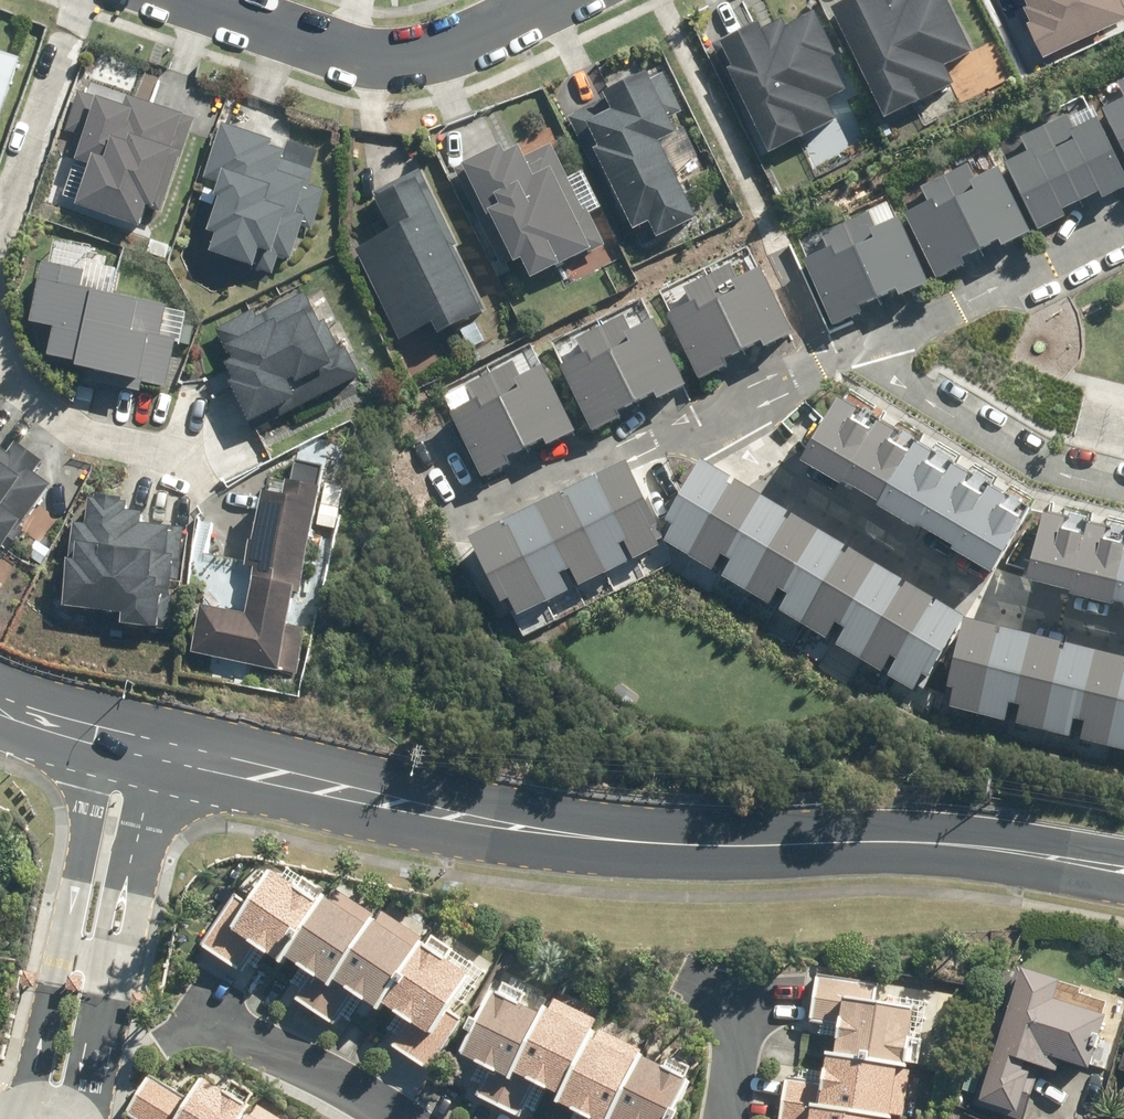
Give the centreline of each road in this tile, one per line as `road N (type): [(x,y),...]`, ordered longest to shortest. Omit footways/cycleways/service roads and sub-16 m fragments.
road 1 (tertiary): [(157,750),(459,815),(681,840),(989,847),(1123,871)]
road 2 (residential): [(1123,629),(977,591),(686,409)]
road 3 (residential): [(195,0),(335,49),(389,58),(441,52),(549,0)]
road 4 (residential): [(1123,486),(1040,463),(818,347)]
road 5 (residential): [(818,347),(1123,208)]
road 6 (residential): [(81,0),(0,236)]
road 7 (residential): [(0,355),(21,390),(97,434),(207,461)]
road 8 (residential): [(196,1017),(408,1118)]
road 9 (residential): [(686,409),(491,506)]
road 10 (residential): [(64,946),(106,737)]
road 11 (residential): [(157,750),(116,957)]
road 12 (residential): [(116,957),(90,1096),(71,1118)]
road 13 (residential): [(41,1109),(39,1055),(64,946)]
road 14 (residential): [(686,409),(818,347)]

